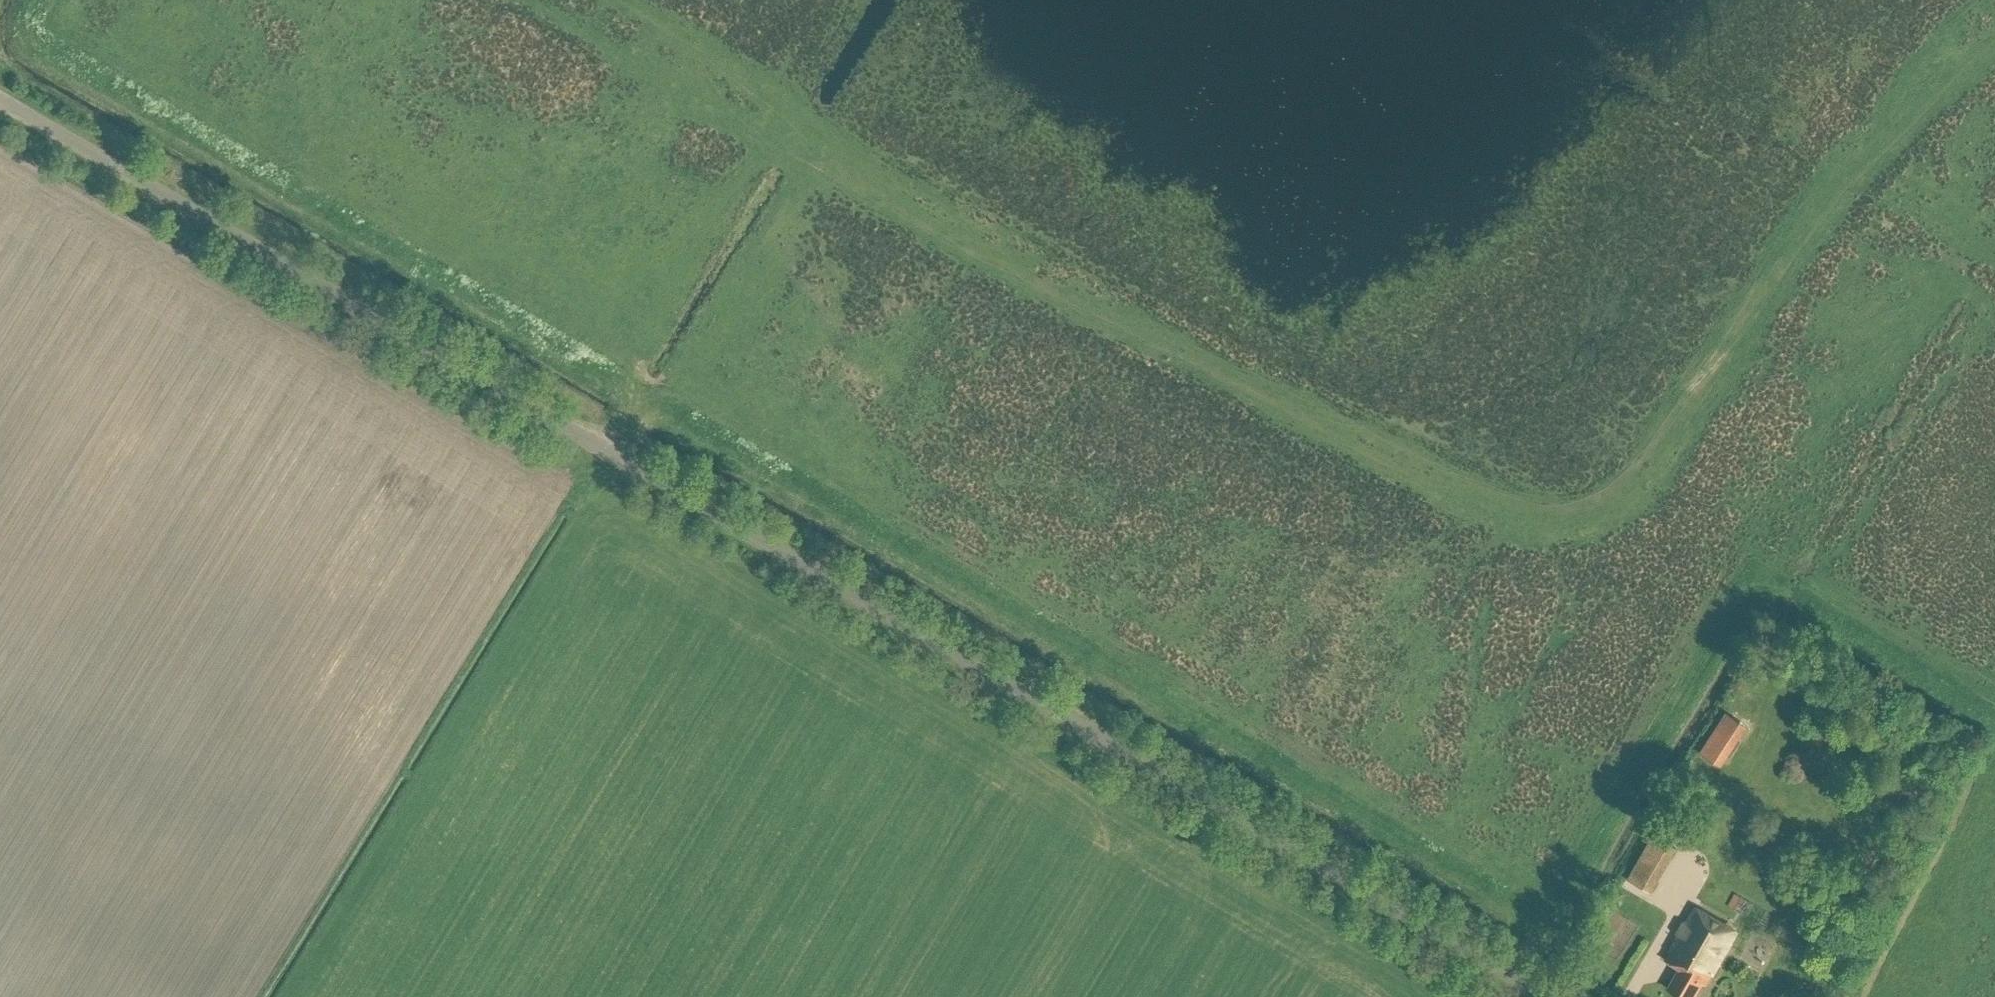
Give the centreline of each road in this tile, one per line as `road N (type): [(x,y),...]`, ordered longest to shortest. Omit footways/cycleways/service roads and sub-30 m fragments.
road 1 (tertiary): [(1553,996),(0,95)]

